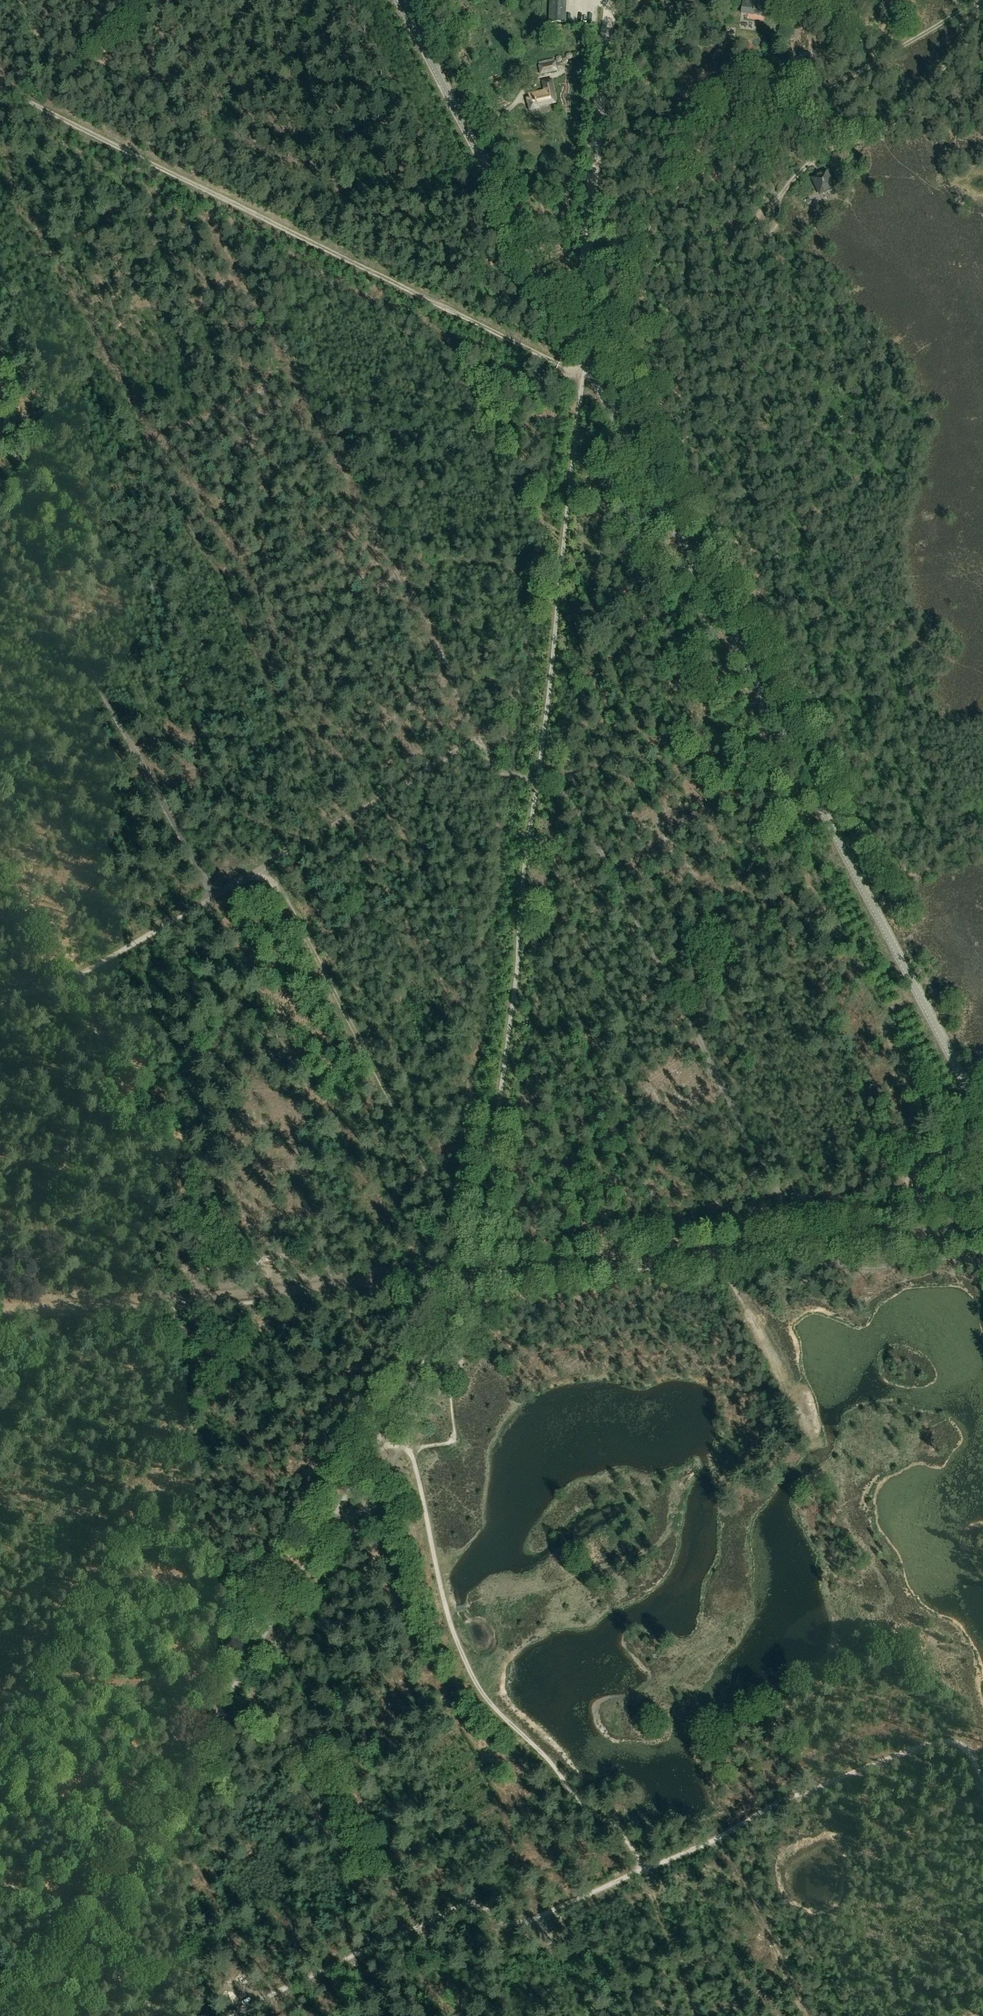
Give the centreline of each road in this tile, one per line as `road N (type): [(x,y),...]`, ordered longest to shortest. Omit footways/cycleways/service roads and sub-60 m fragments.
road 1 (tertiary): [(982,1116),(395,0)]
road 2 (track): [(611,0),(584,357),(625,292),(644,229),(699,161),(765,115),(982,1)]
road 3 (track): [(214,2015),(463,1902),(489,1926),(524,1924),(725,1832),(783,1795),(927,1738),(947,1733),(982,1806)]
road 4 (track): [(961,1197),(805,1217),(588,809),(577,795),(538,783)]
road 5 (track): [(0,87),(577,372),(590,368)]
road 6 (track): [(398,1406),(447,1625),(501,1719),(547,1753),(582,1808),(615,1822),(644,1870)]
road 7 (unclassified): [(480,1274),(982,1230)]
road 8 (unclassified): [(480,1274),(0,1312)]
road 9 (track): [(270,864),(482,1262)]
road 10 (track): [(214,894),(0,498)]
road 11 (track): [(214,894),(480,740),(504,778),(538,783)]
road 12 (track): [(75,977),(109,1038),(110,1085),(91,1110),(66,1184),(0,1278)]
road 13 (track): [(982,29),(905,116),(800,168)]
road 14 (track): [(75,977),(214,894)]

